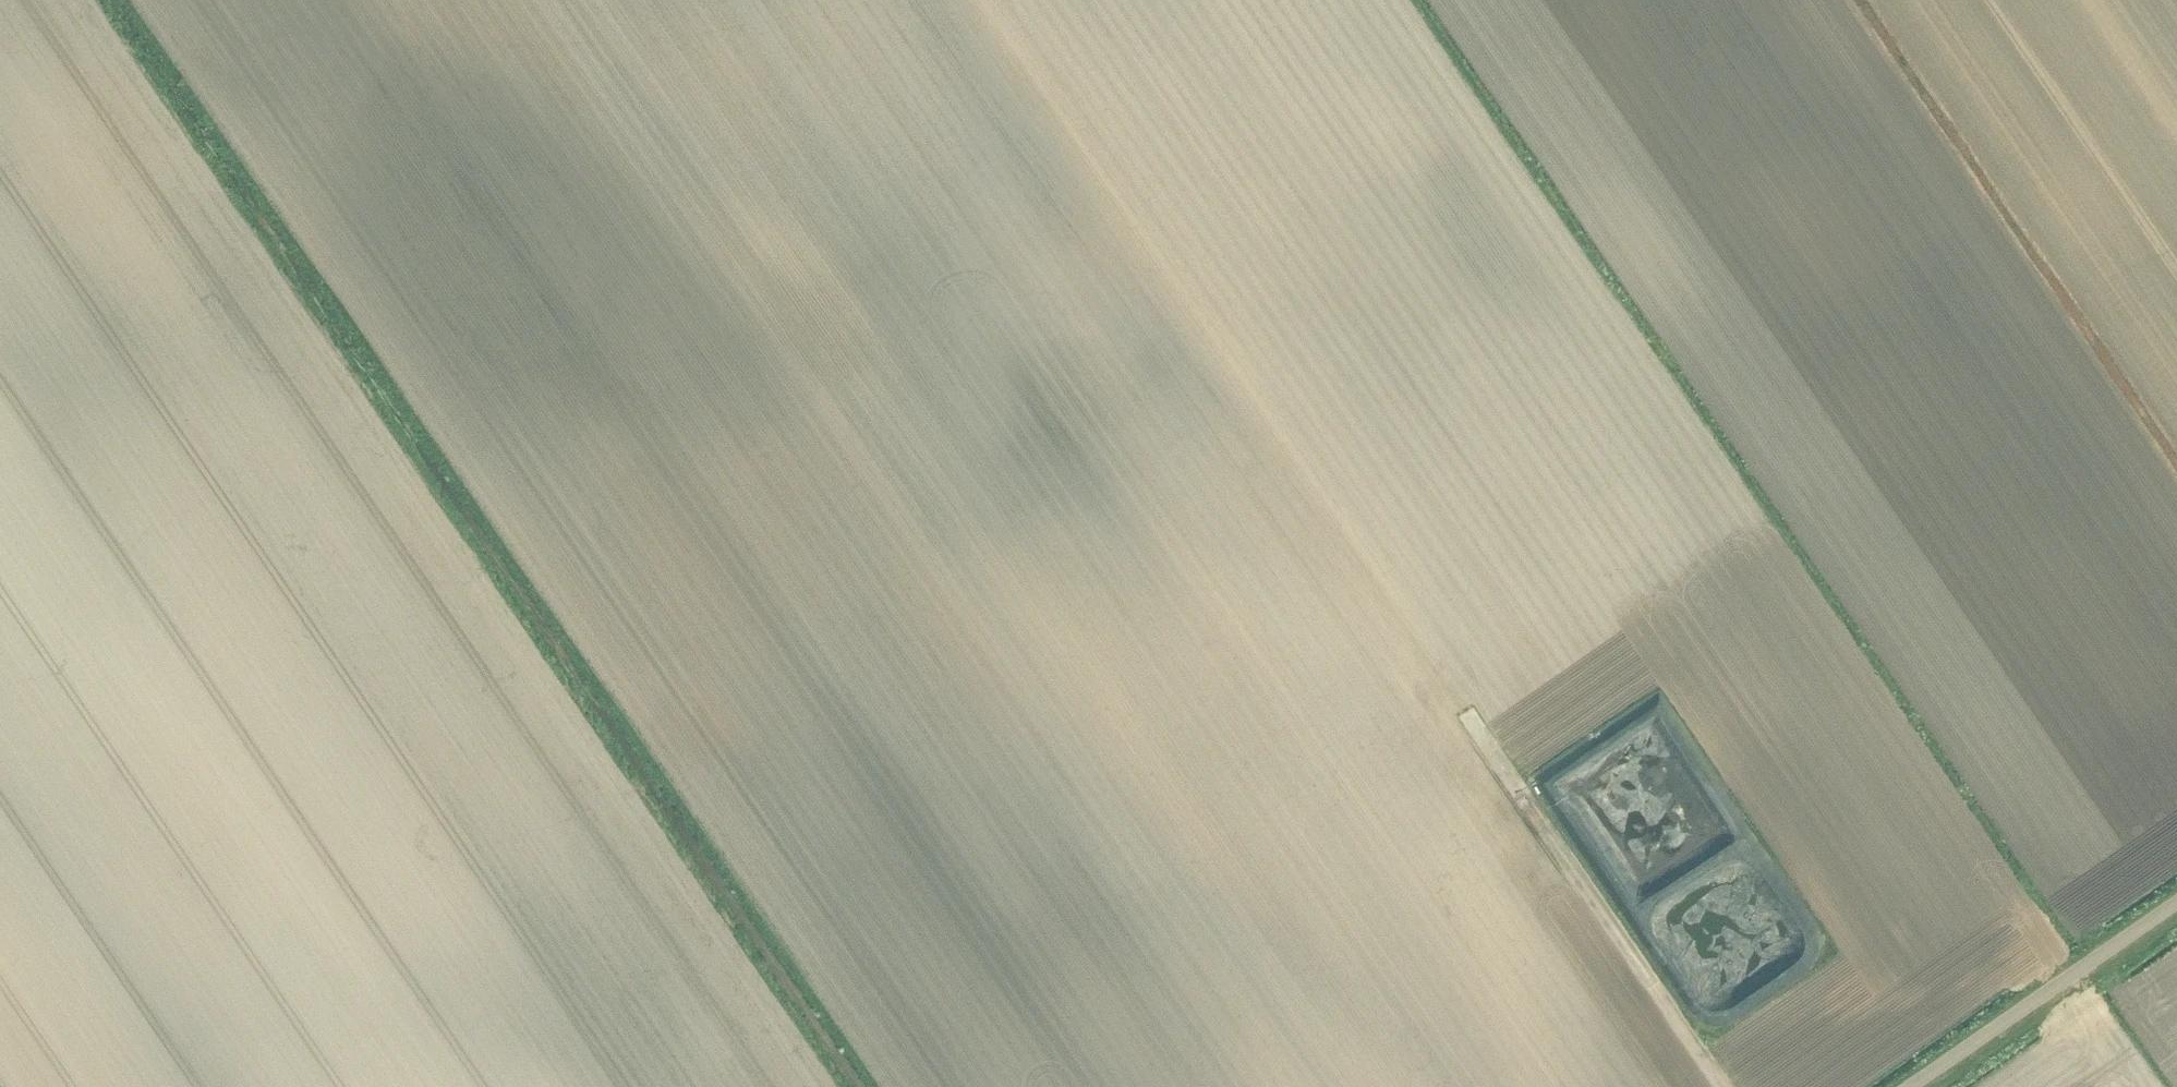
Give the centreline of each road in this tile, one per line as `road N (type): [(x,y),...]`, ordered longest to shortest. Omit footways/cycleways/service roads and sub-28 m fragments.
road 1 (unclassified): [(1904,1086),(2176,899)]

